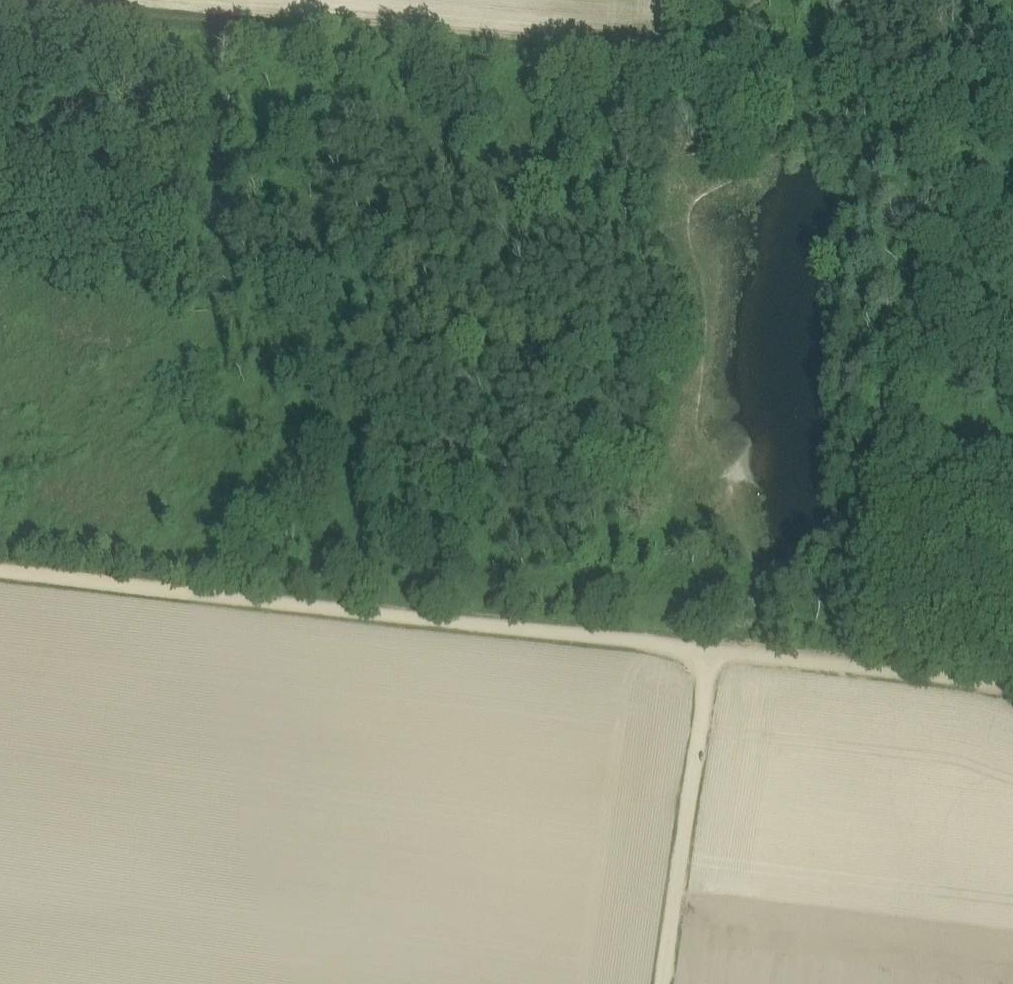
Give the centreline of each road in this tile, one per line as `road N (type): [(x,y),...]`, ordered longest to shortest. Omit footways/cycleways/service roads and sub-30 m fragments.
road 1 (track): [(0,569),(1012,681)]
road 2 (track): [(673,983),(721,647)]

